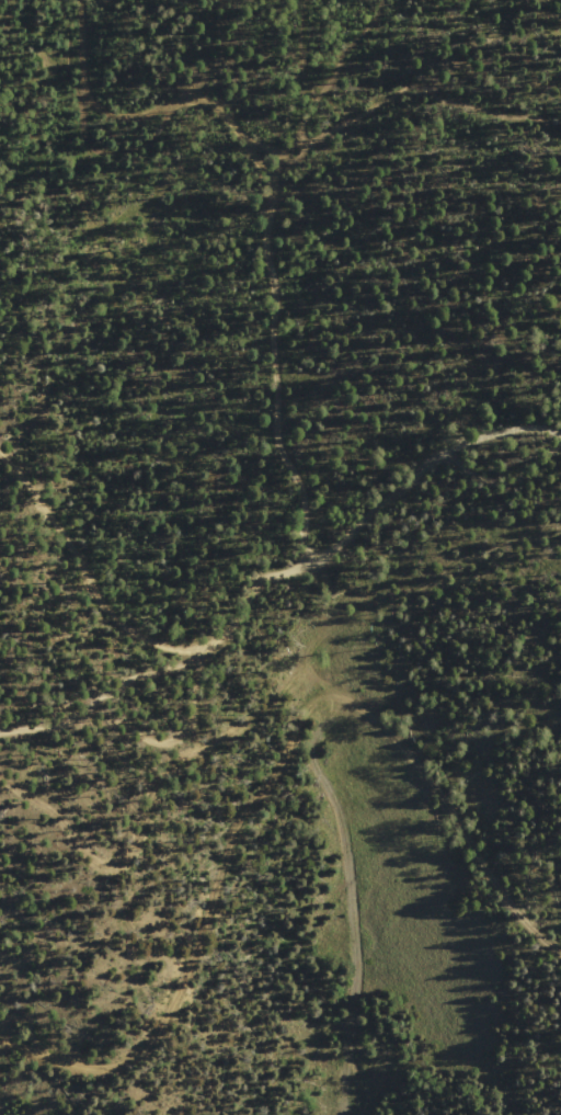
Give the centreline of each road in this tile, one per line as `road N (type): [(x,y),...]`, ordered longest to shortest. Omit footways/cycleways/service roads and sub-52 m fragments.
road 1 (track): [(0,1042),(72,1069),(147,1042),(228,989),(268,878),(296,733),(392,732),(504,903),(560,957)]
road 2 (track): [(560,344),(506,365),(282,544),(190,644),(112,599)]
road 3 (track): [(112,599),(0,453)]

